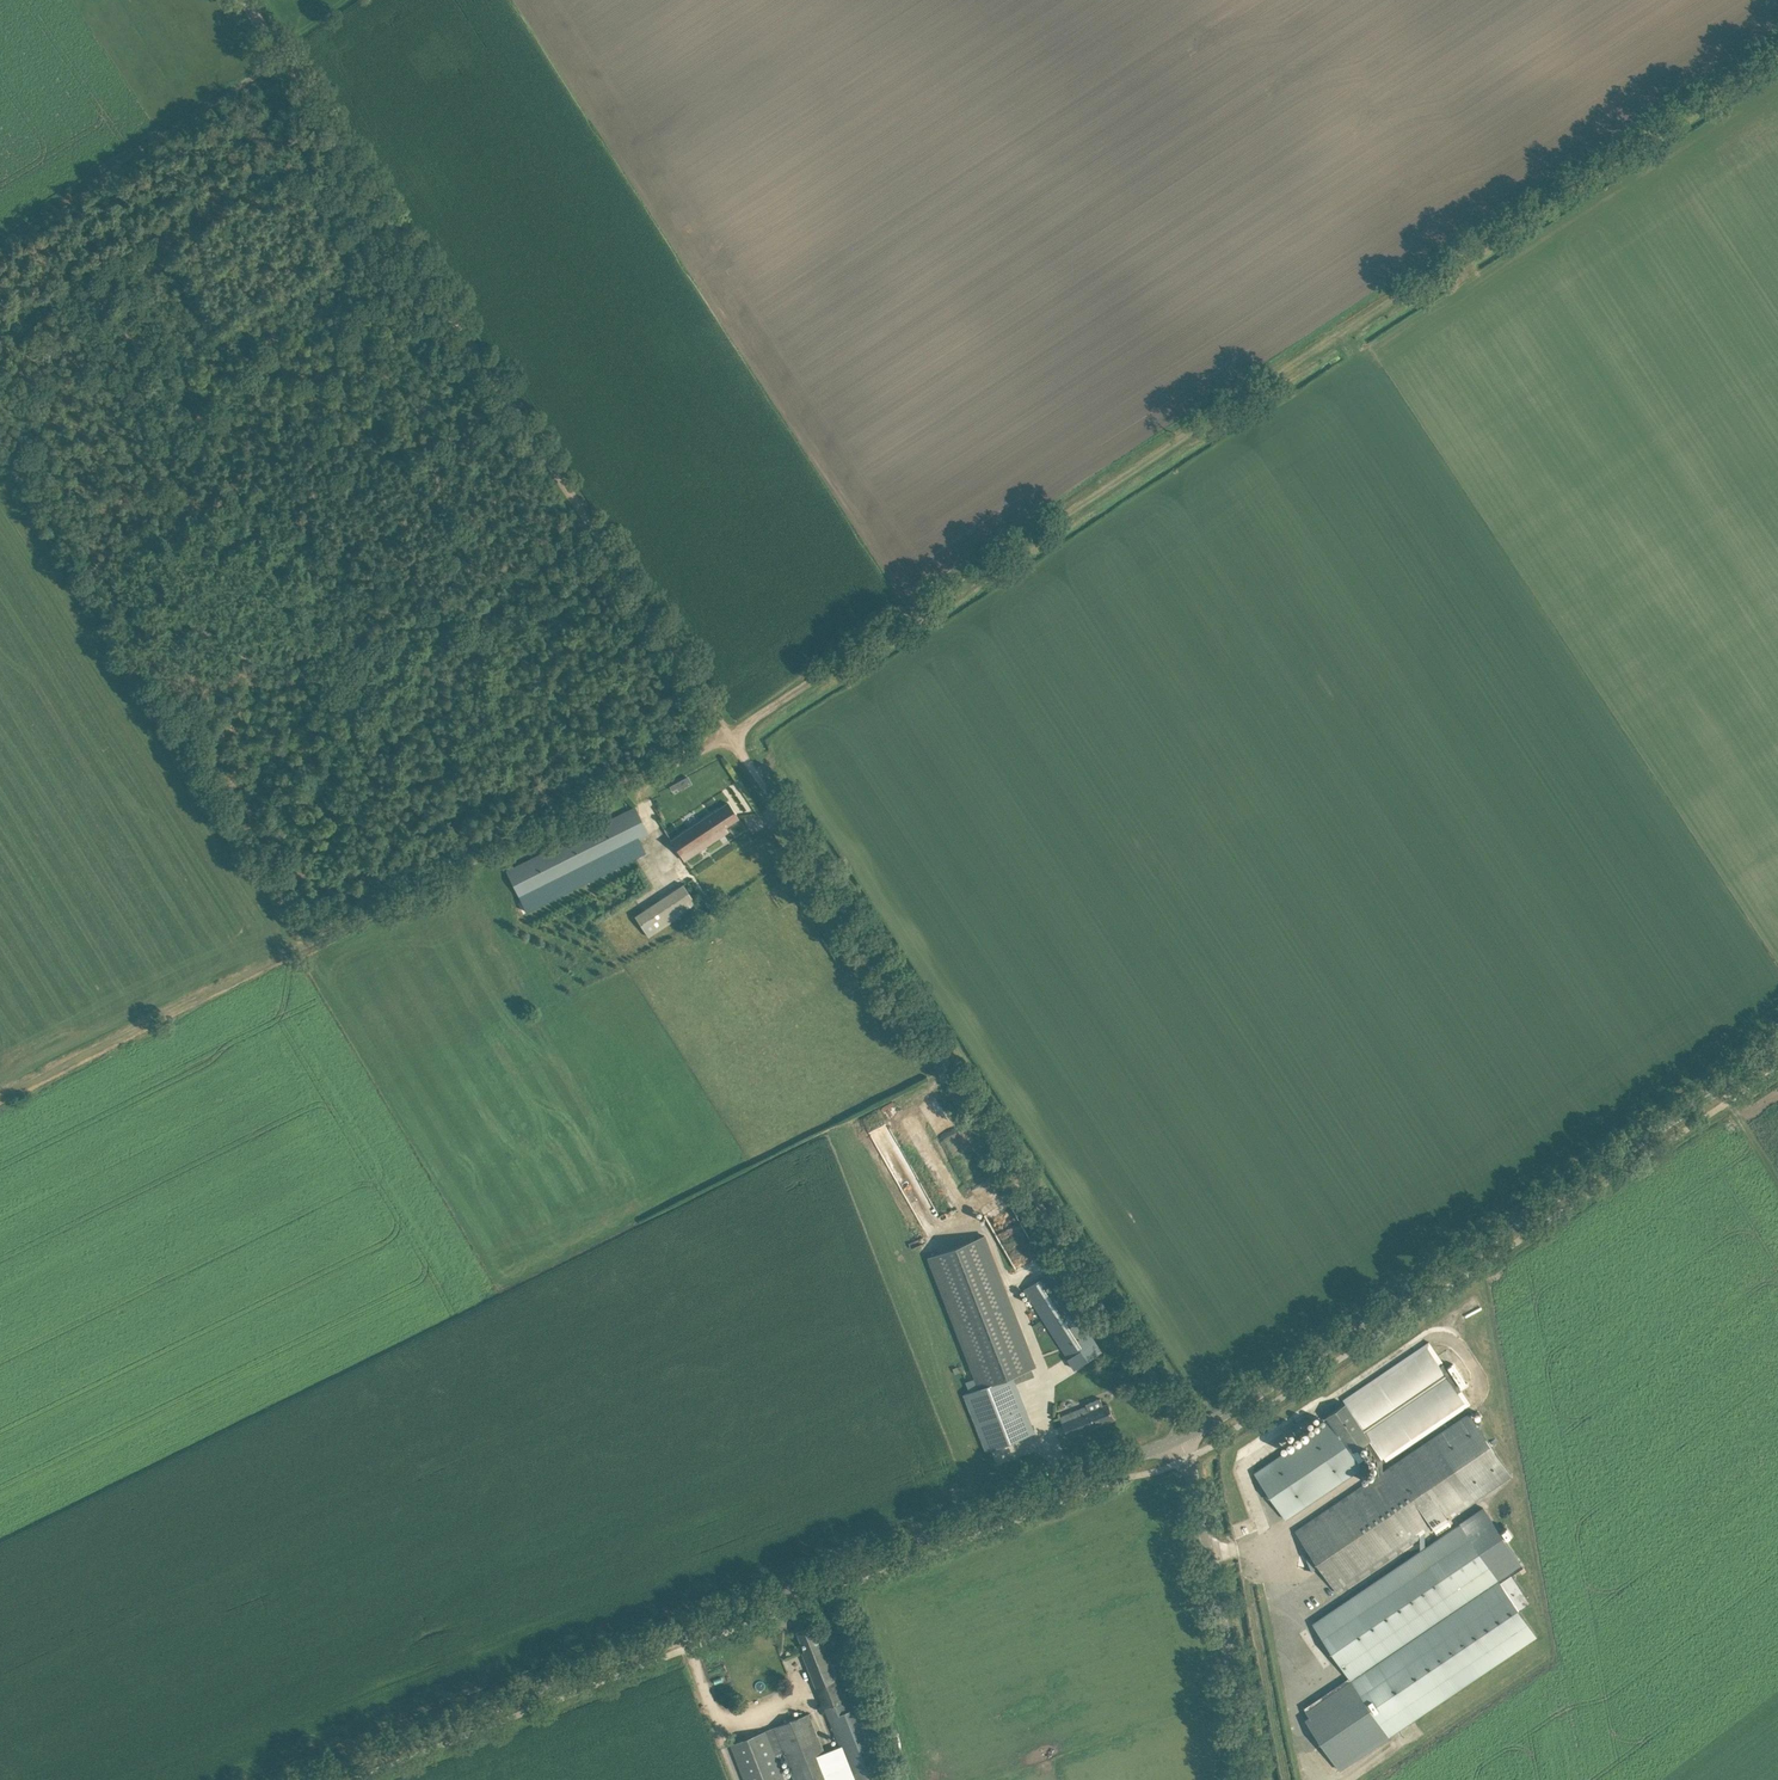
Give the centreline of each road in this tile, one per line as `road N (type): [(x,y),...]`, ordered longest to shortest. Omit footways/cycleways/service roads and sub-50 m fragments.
road 1 (track): [(738,738),(1777,48)]
road 2 (tertiary): [(301,1779),(1183,1436)]
road 3 (track): [(738,738),(719,728),(237,0)]
road 4 (unclassified): [(1183,1436),(1168,1399),(738,738)]
road 5 (track): [(738,738),(0,1101)]
road 6 (tertiary): [(1183,1436),(1777,1049)]
road 7 (unclassified): [(1255,1779),(1183,1436)]

